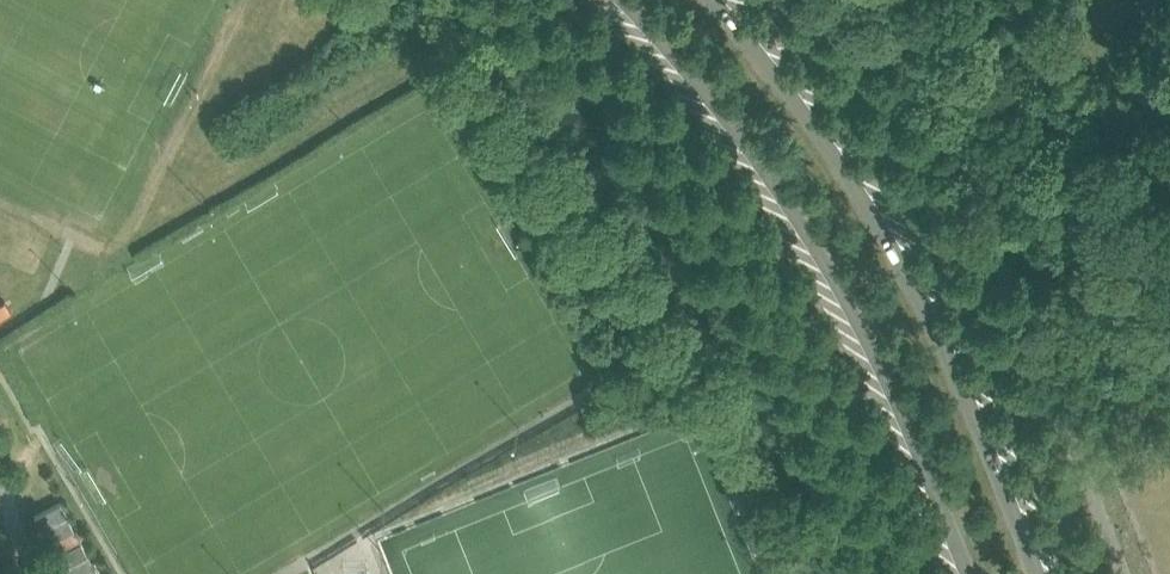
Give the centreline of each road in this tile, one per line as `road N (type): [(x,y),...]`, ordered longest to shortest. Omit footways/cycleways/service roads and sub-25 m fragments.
road 1 (tertiary): [(608,0),(733,139),(815,264),(873,377),(957,573)]
road 2 (tertiary): [(1043,573),(895,244),(837,145),(721,0)]

